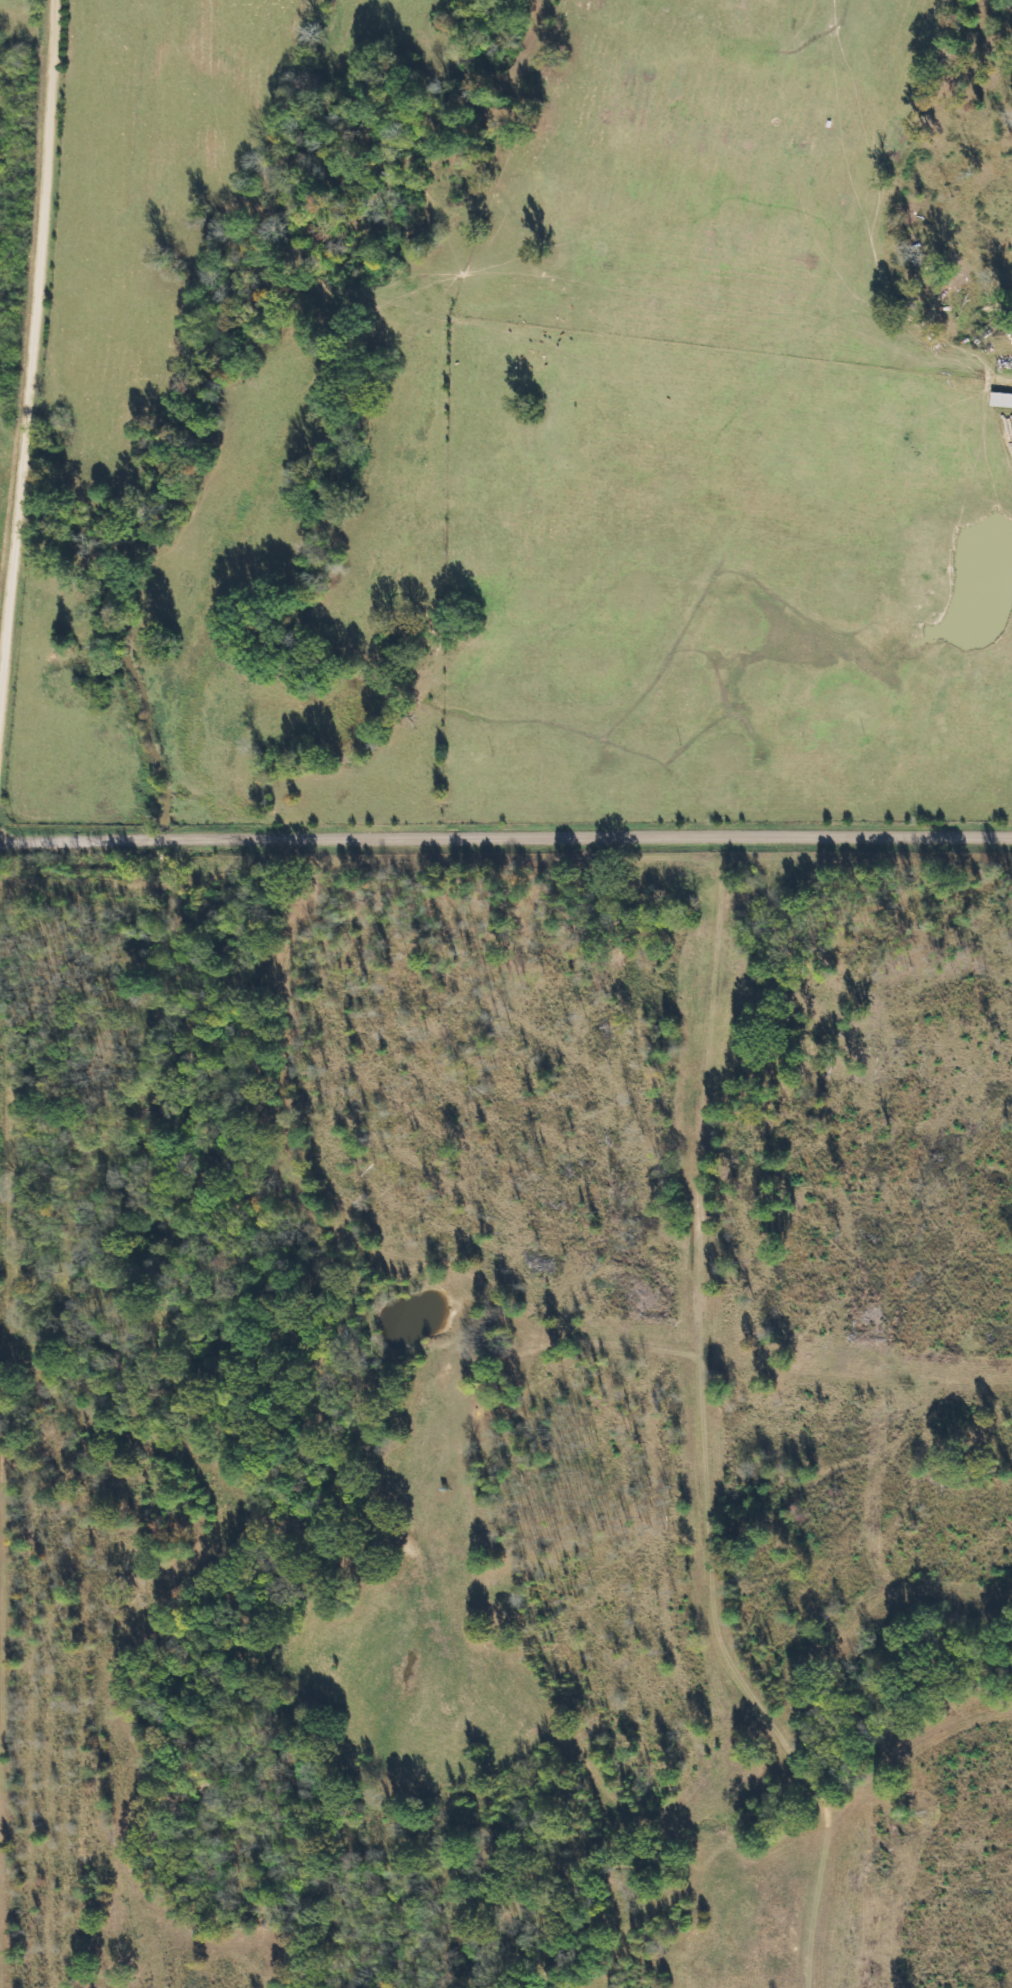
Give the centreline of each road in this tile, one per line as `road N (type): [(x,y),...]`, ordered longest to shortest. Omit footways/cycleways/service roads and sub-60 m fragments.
road 1 (residential): [(0,839),(1011,829)]
road 2 (residential): [(0,764),(61,0)]

